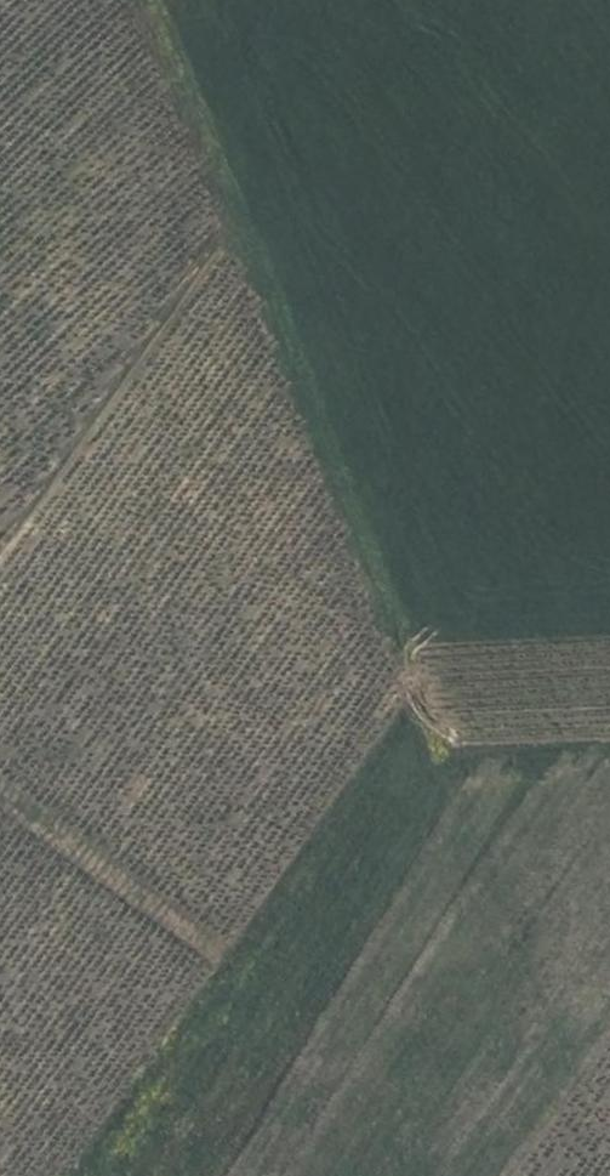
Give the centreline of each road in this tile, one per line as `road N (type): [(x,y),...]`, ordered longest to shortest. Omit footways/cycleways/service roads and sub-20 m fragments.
road 1 (track): [(609,749),(446,770),(134,0)]
road 2 (track): [(0,546),(227,228)]
road 3 (track): [(0,808),(203,956)]

